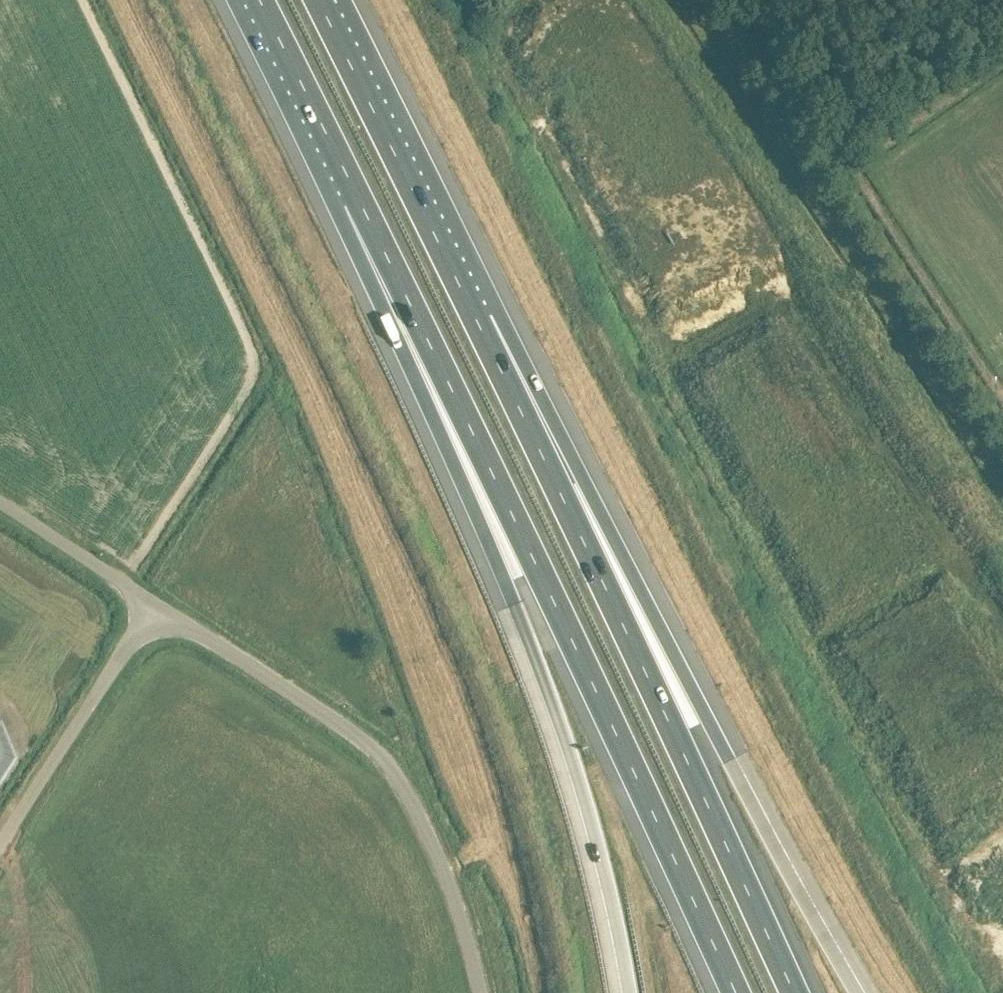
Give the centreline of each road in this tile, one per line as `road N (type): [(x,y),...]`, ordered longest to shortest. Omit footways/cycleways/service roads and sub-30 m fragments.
road 1 (motorway): [(359,199),(735,992)]
road 2 (motorway): [(359,199),(381,303),(555,707),(594,826),(629,992)]
road 3 (motorway): [(872,992),(567,439),(478,321)]
road 4 (motorway): [(793,992),(478,321)]
road 5 (track): [(693,0),(1002,477)]
road 6 (unclassified): [(479,992),(465,927),(399,777),(372,744),(155,603)]
road 7 (motorway): [(478,321),(316,0)]
road 8 (unclassified): [(0,844),(155,603)]
road 9 (motorway): [(257,0),(359,199)]
road 10 (unclassified): [(155,603),(0,499)]

